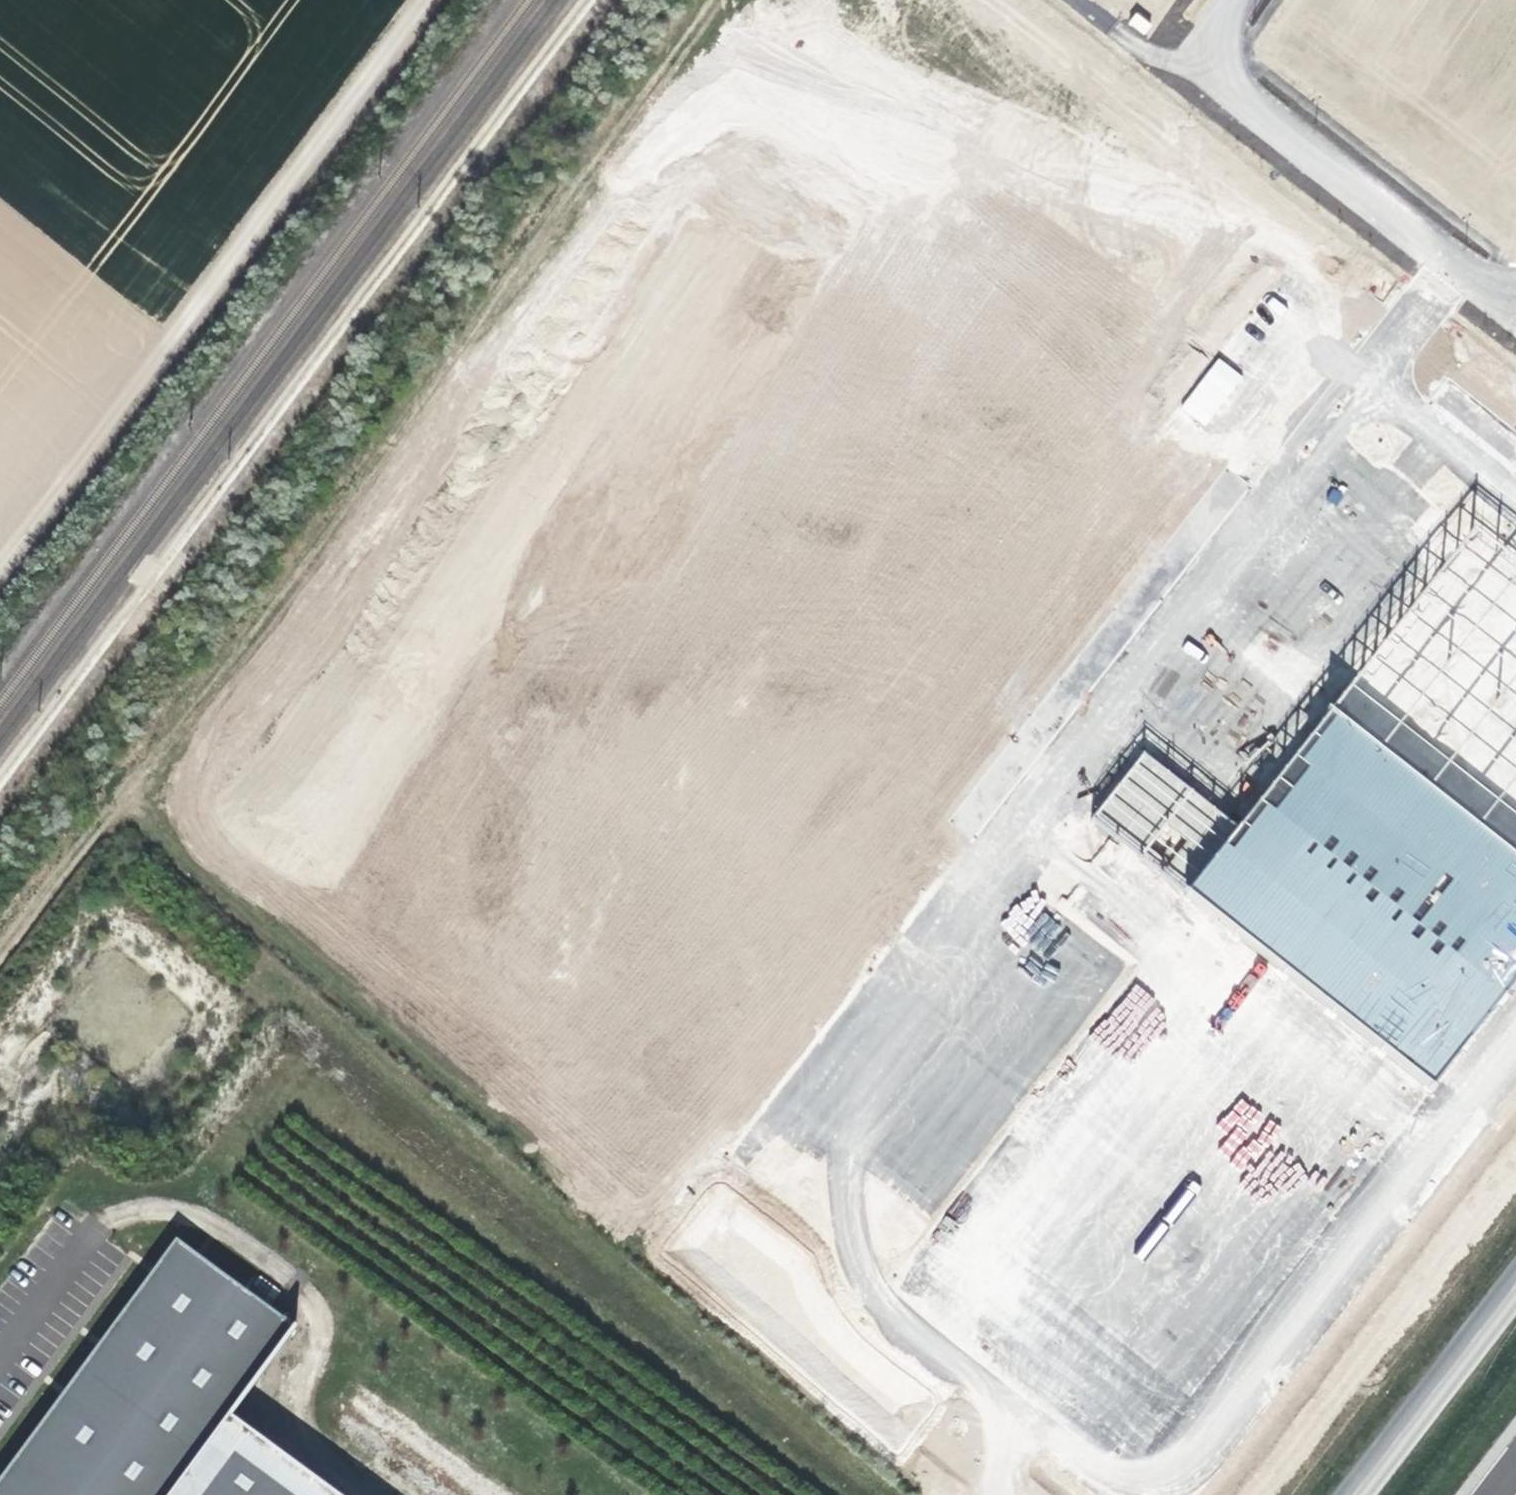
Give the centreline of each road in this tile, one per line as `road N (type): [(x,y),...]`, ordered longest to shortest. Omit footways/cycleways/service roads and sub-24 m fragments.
road 1 (track): [(0,565),(423,0)]
road 2 (unclassified): [(1230,0),(1215,29),(1213,62),(1224,93),(1462,279),(1515,292)]
road 3 (secondary): [(1515,1278),(1347,1494)]

